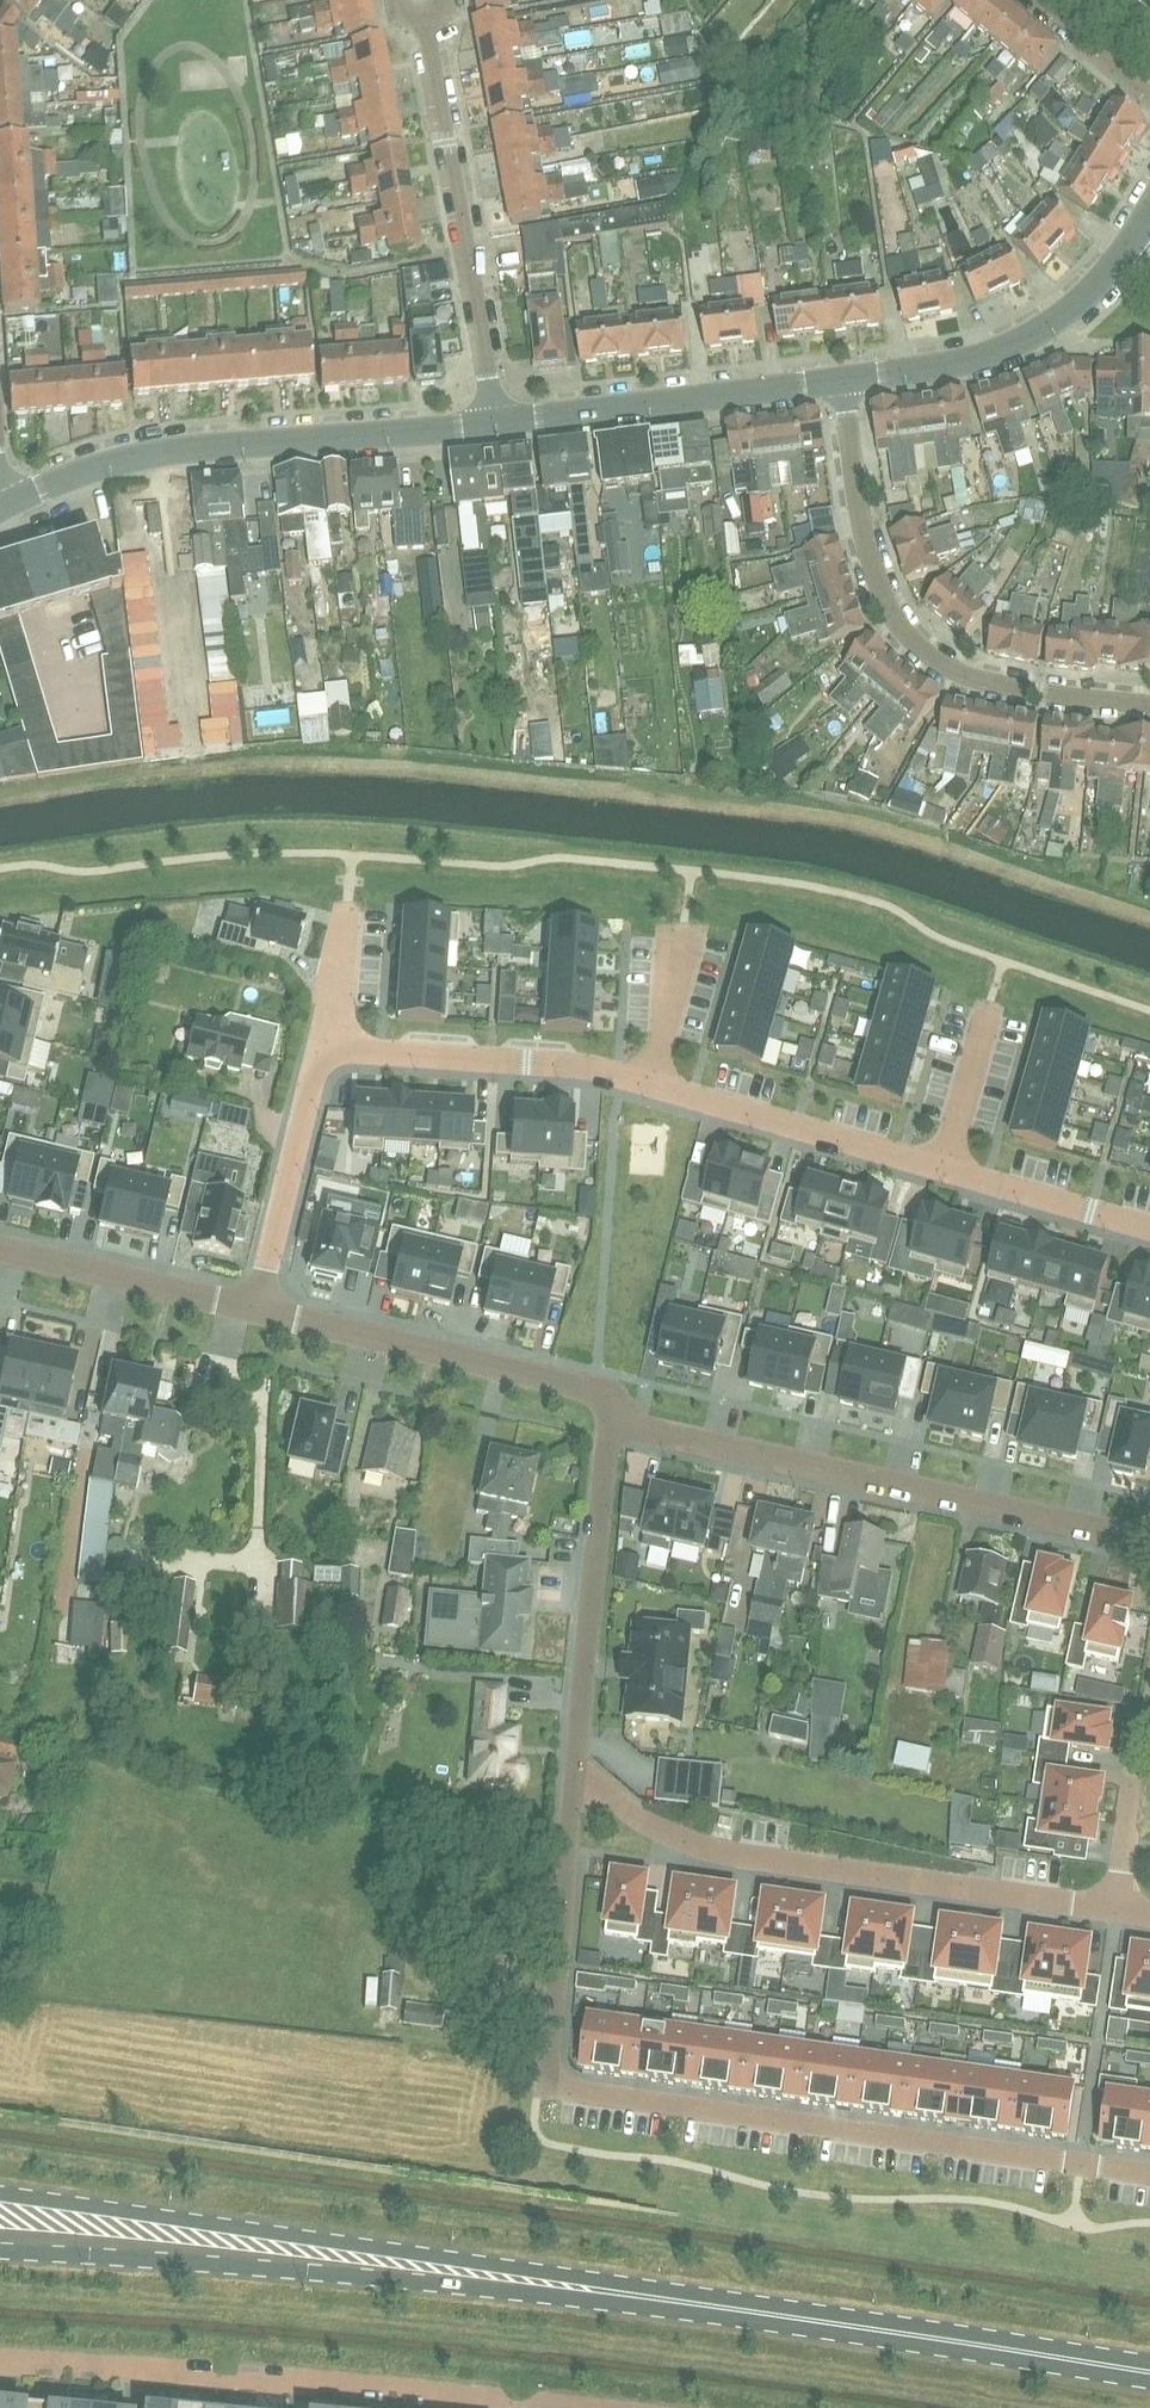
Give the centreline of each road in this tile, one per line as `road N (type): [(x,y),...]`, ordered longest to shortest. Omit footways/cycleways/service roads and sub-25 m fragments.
road 1 (primary): [(1149,2370),(522,2280)]
road 2 (residential): [(1149,2174),(560,2090),(548,2082)]
road 3 (residential): [(573,1770),(648,1821),(725,1847),(1149,1914)]
road 4 (residential): [(1149,1532),(1112,1536),(611,1420)]
road 5 (primary): [(522,2280),(360,2245),(0,2193)]
road 6 (primary): [(0,2245),(522,2280)]
road 7 (residential): [(1149,705),(1037,692),(960,668),(920,643),(880,594),(843,379)]
road 8 (residential): [(518,2407),(472,2392),(0,2354)]
road 9 (residential): [(0,505),(87,470),(187,449),(495,423)]
road 10 (residential): [(495,423),(421,15)]
road 11 (residential): [(611,1420),(583,1388),(253,1310)]
road 12 (residential): [(611,1420),(573,1770)]
road 13 (residential): [(495,423),(843,379)]
road 14 (residential): [(843,379),(959,362),(1019,339),(1125,251)]
road 15 (residential): [(573,1770),(548,2082)]
road 16 (residential): [(339,1053),(573,1065),(649,1083)]
road 17 (residential): [(649,1083),(944,1169)]
road 18 (residential): [(253,1310),(311,1081),(339,1053)]
road 19 (residential): [(253,1310),(0,1250)]
road 20 (residential): [(944,1169),(1149,1226)]
road 21 (residential): [(990,1003),(944,1169)]
road 22 (residential): [(1149,100),(1023,0)]
road 23 (residential): [(683,927),(649,1083)]
road 24 (residential): [(339,1053),(333,1012),(348,903)]

